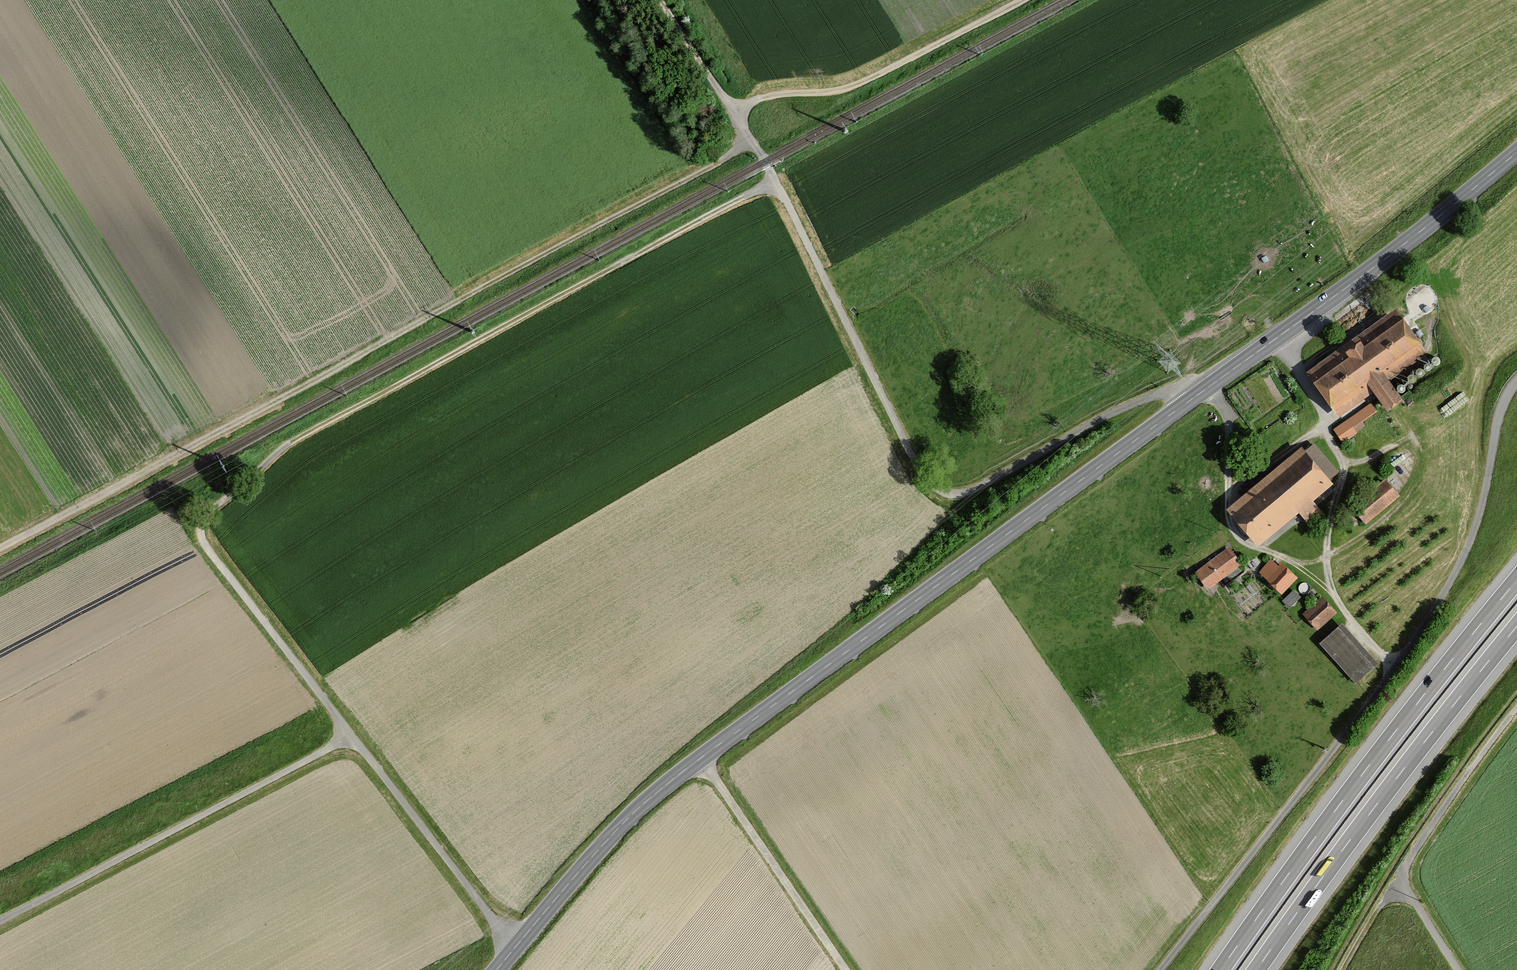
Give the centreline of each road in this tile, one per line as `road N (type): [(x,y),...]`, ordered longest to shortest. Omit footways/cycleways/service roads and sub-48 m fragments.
road 1 (primary): [(496,969),(659,790),(1380,263),(1516,152)]
road 2 (track): [(0,547),(754,142)]
road 3 (track): [(1160,969),(1440,599),(1478,522),(1498,420),(1516,382)]
road 4 (track): [(754,142),(933,486),(953,494),(977,488),(1159,394),(1182,391),(1190,400)]
road 5 (track): [(515,948),(204,545),(208,514),(289,443)]
road 6 (track): [(775,180),(289,443)]
road 7 (motorway): [(1516,580),(1220,969)]
road 8 (motorway): [(1257,969),(1516,626)]
road 9 (track): [(0,920),(352,736)]
road 10 (track): [(1275,340),(1316,402),(1342,463),(1326,557),(1335,595),(1394,669)]
road 11 (track): [(735,114),(771,94),(863,82),(1023,0)]
road 12 (track): [(845,969),(701,758)]
road 13 (track): [(1208,388),(1228,414),(1234,532),(1295,564),(1326,557)]
road 14 (track): [(1516,709),(1394,884)]
road 15 (track): [(664,0),(735,114)]

